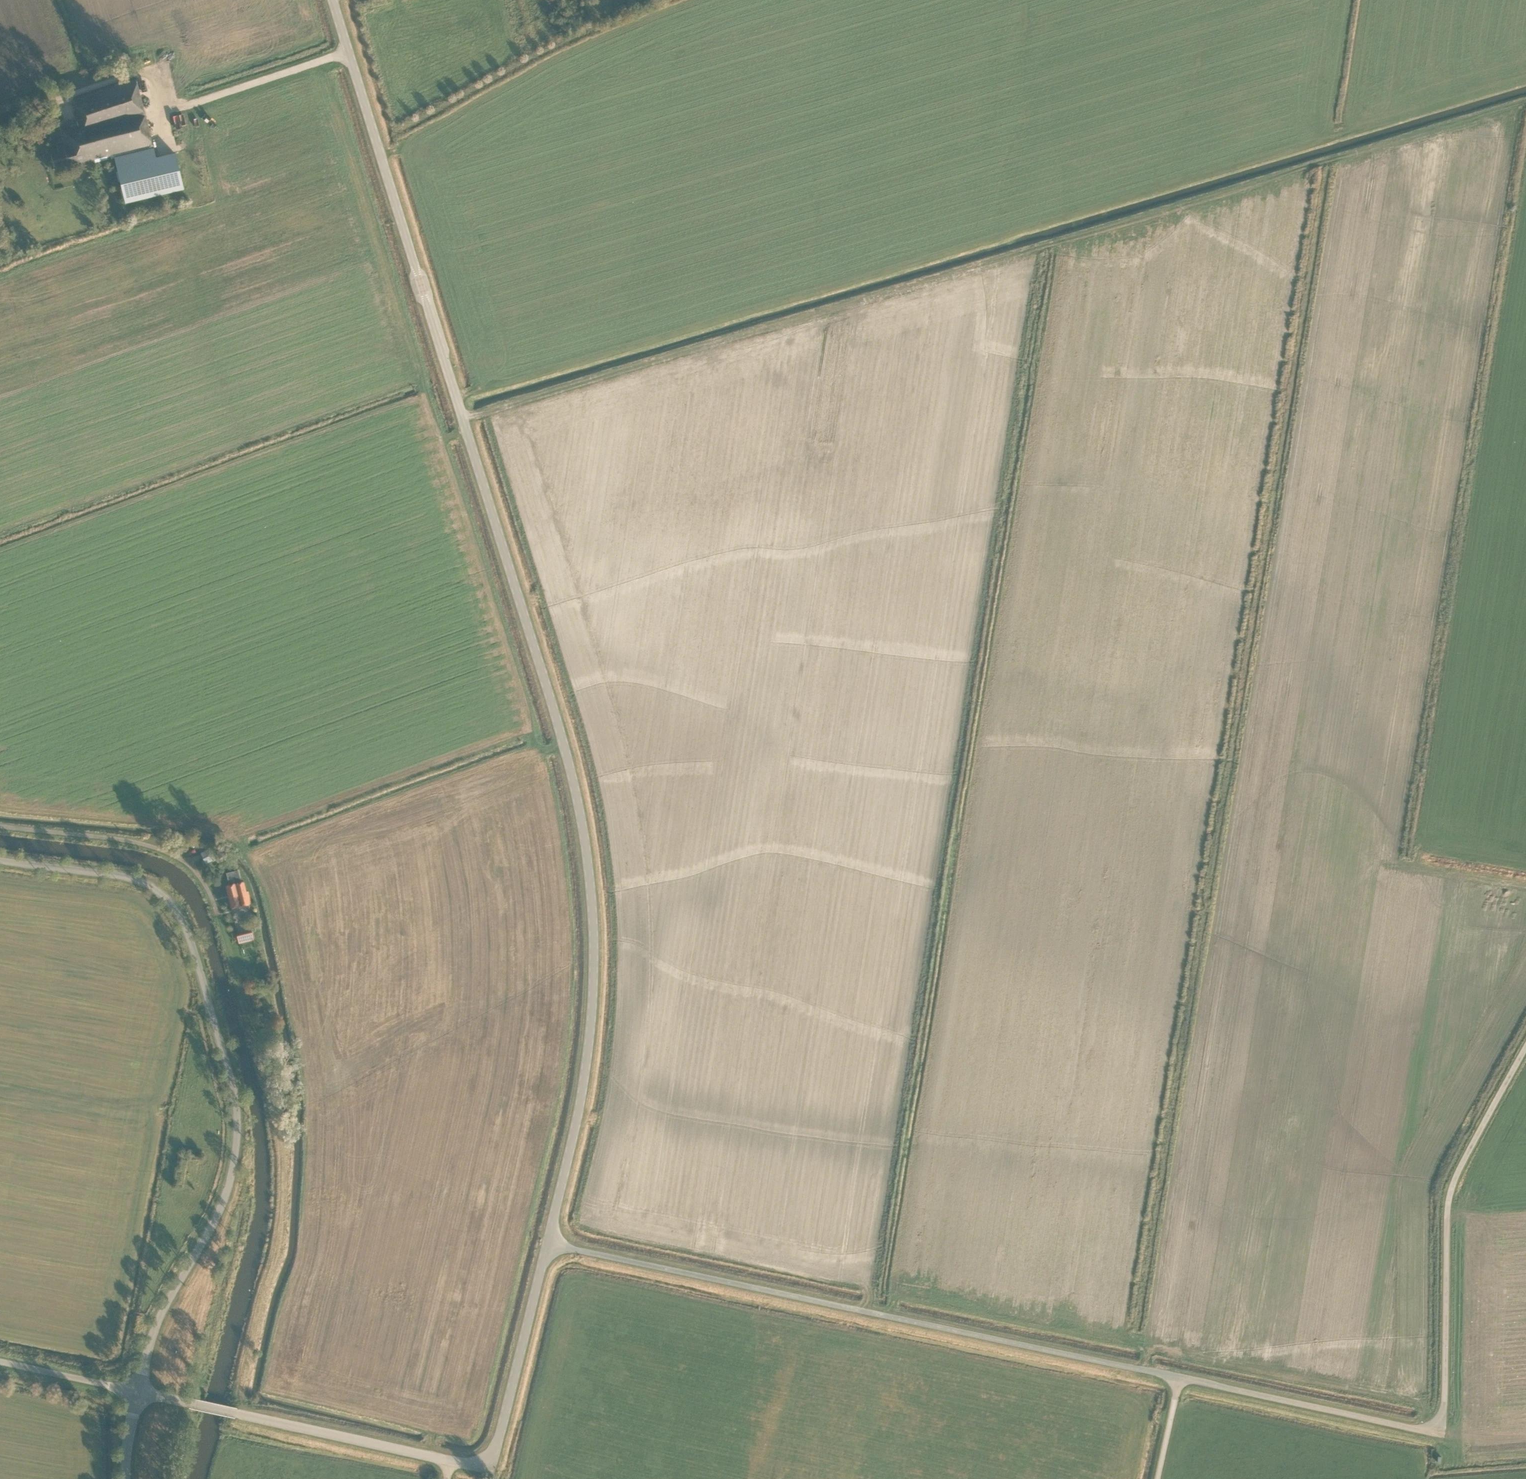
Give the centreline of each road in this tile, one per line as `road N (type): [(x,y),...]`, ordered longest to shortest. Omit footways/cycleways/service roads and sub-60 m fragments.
road 1 (unclassified): [(547,1243),(588,1071),(595,988),(580,810),(332,0)]
road 2 (unclassified): [(1442,1433),(547,1243)]
road 3 (tertiary): [(138,1392),(156,1326),(228,1187),(237,1127),(228,1066),(183,923),(161,894),(124,876),(0,859)]
road 4 (unclassified): [(234,1414),(463,1465),(489,1458),(505,1426),(547,1243)]
road 5 (unclassified): [(1442,1433),(1449,1200),(1525,1048)]
road 6 (unclassified): [(138,1392),(0,1361)]

